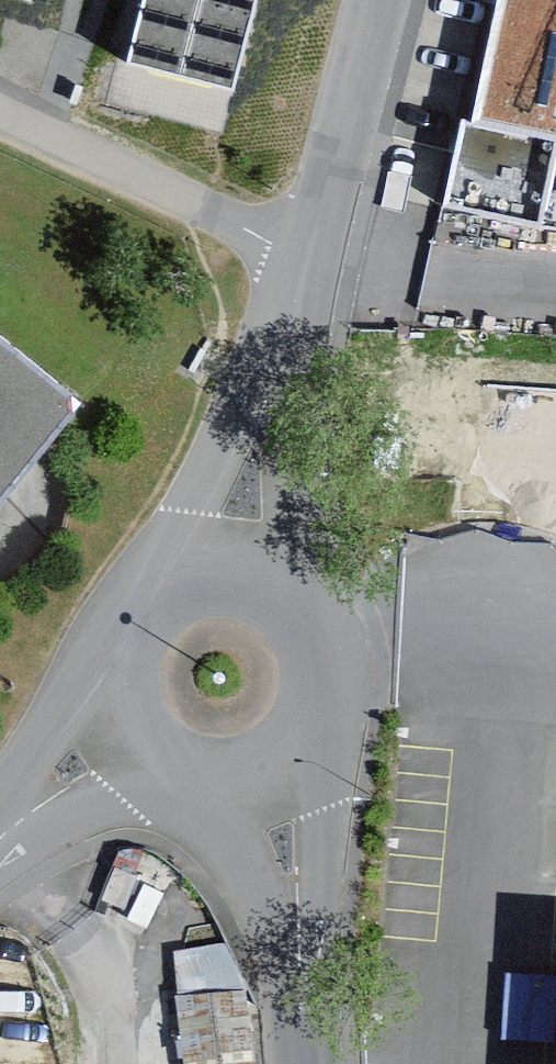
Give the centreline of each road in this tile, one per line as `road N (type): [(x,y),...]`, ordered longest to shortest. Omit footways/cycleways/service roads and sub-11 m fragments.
road 1 (residential): [(222,671),(312,265)]
road 2 (residential): [(303,1063),(280,823),(265,765),(222,671)]
road 3 (residential): [(0,123),(312,265)]
road 4 (residential): [(0,853),(88,769),(222,671)]
road 5 (residential): [(312,265),(374,0)]

